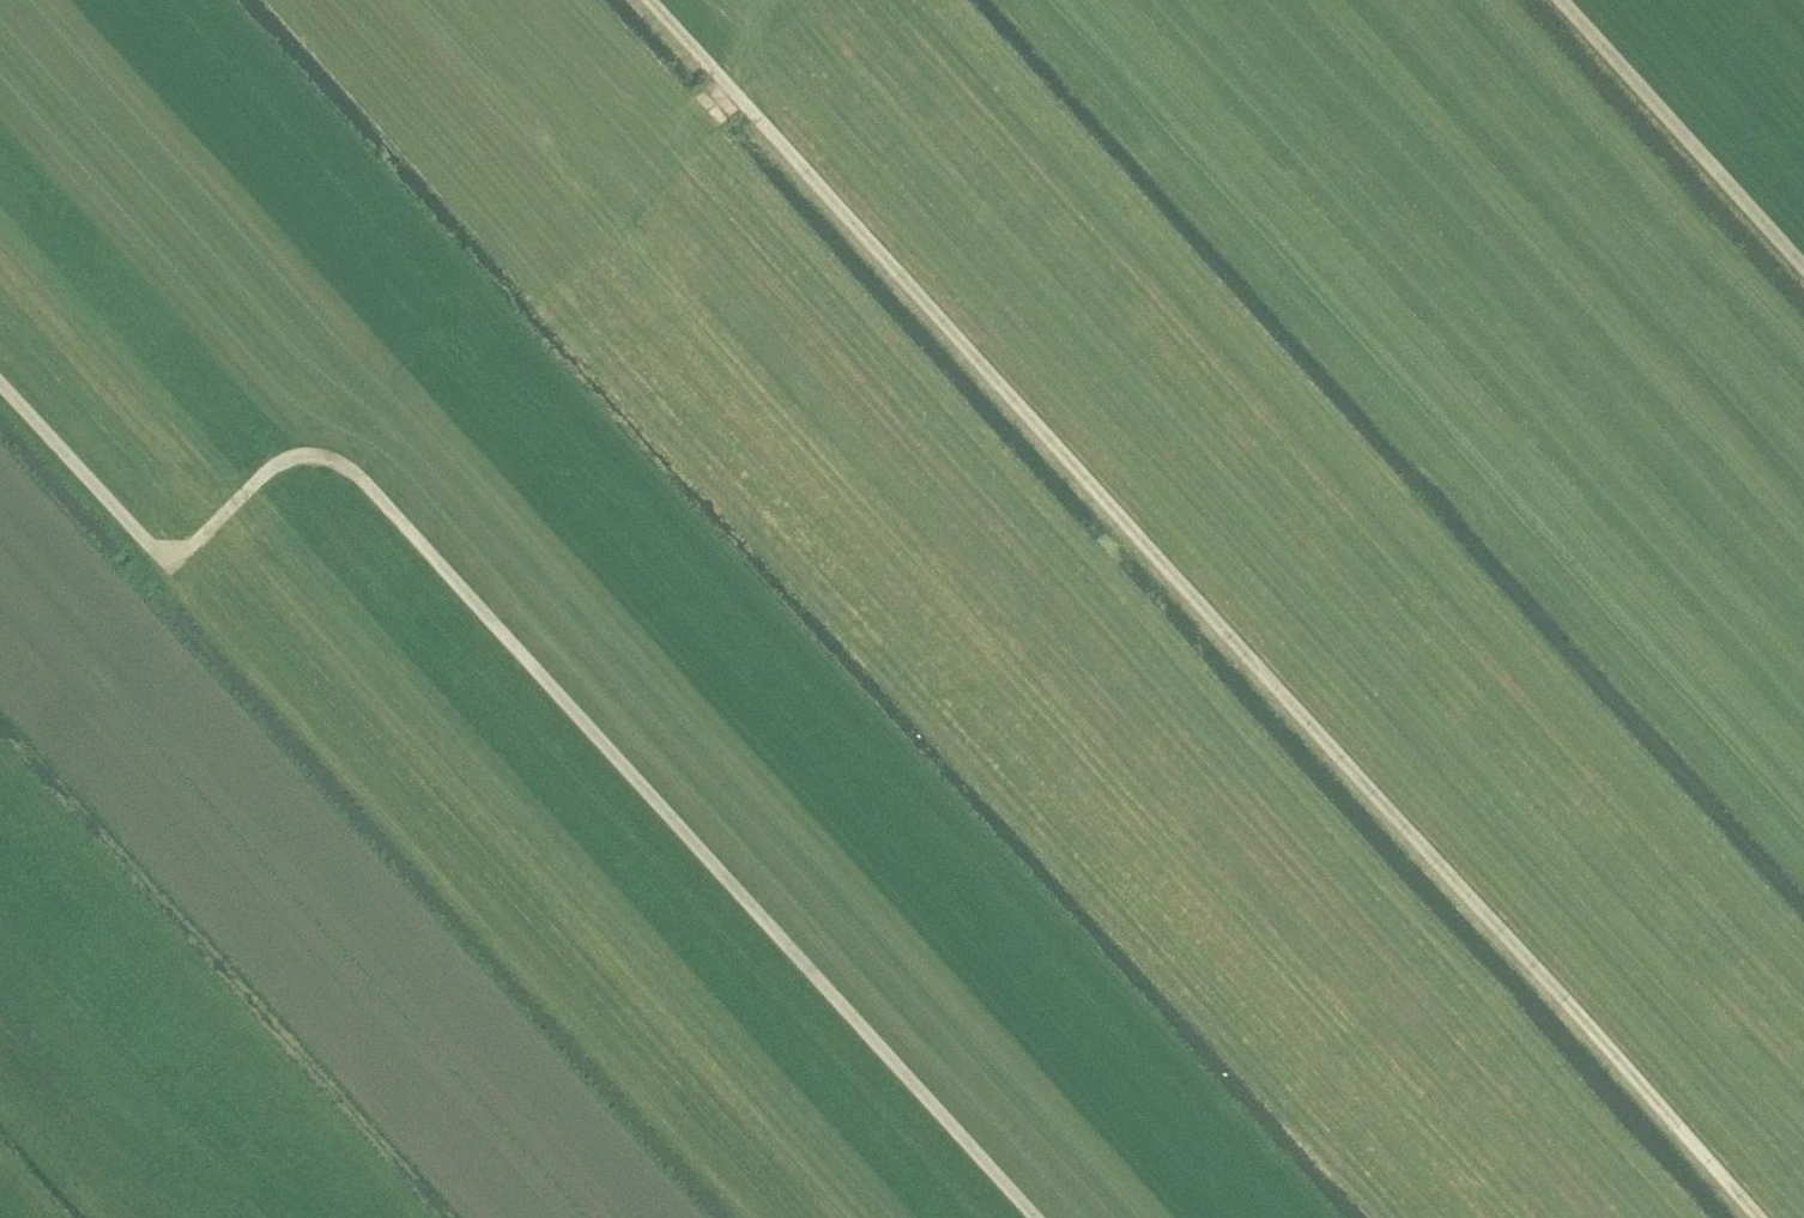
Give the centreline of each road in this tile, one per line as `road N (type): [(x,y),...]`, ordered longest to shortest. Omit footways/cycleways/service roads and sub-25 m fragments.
road 1 (track): [(1761,1217),(649,0)]
road 2 (track): [(1038,1217),(365,477),(334,458),(302,454),(268,469),(191,547),(160,551),(0,383)]
road 3 (track): [(1803,263),(1563,0)]

